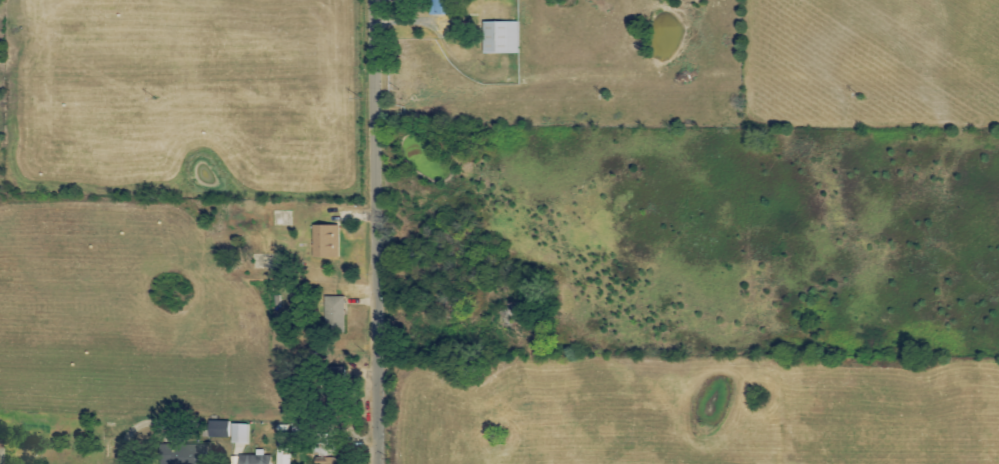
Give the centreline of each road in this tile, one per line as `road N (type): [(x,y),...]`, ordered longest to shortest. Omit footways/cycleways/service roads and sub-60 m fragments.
road 1 (residential): [(375,463),(371,0)]

